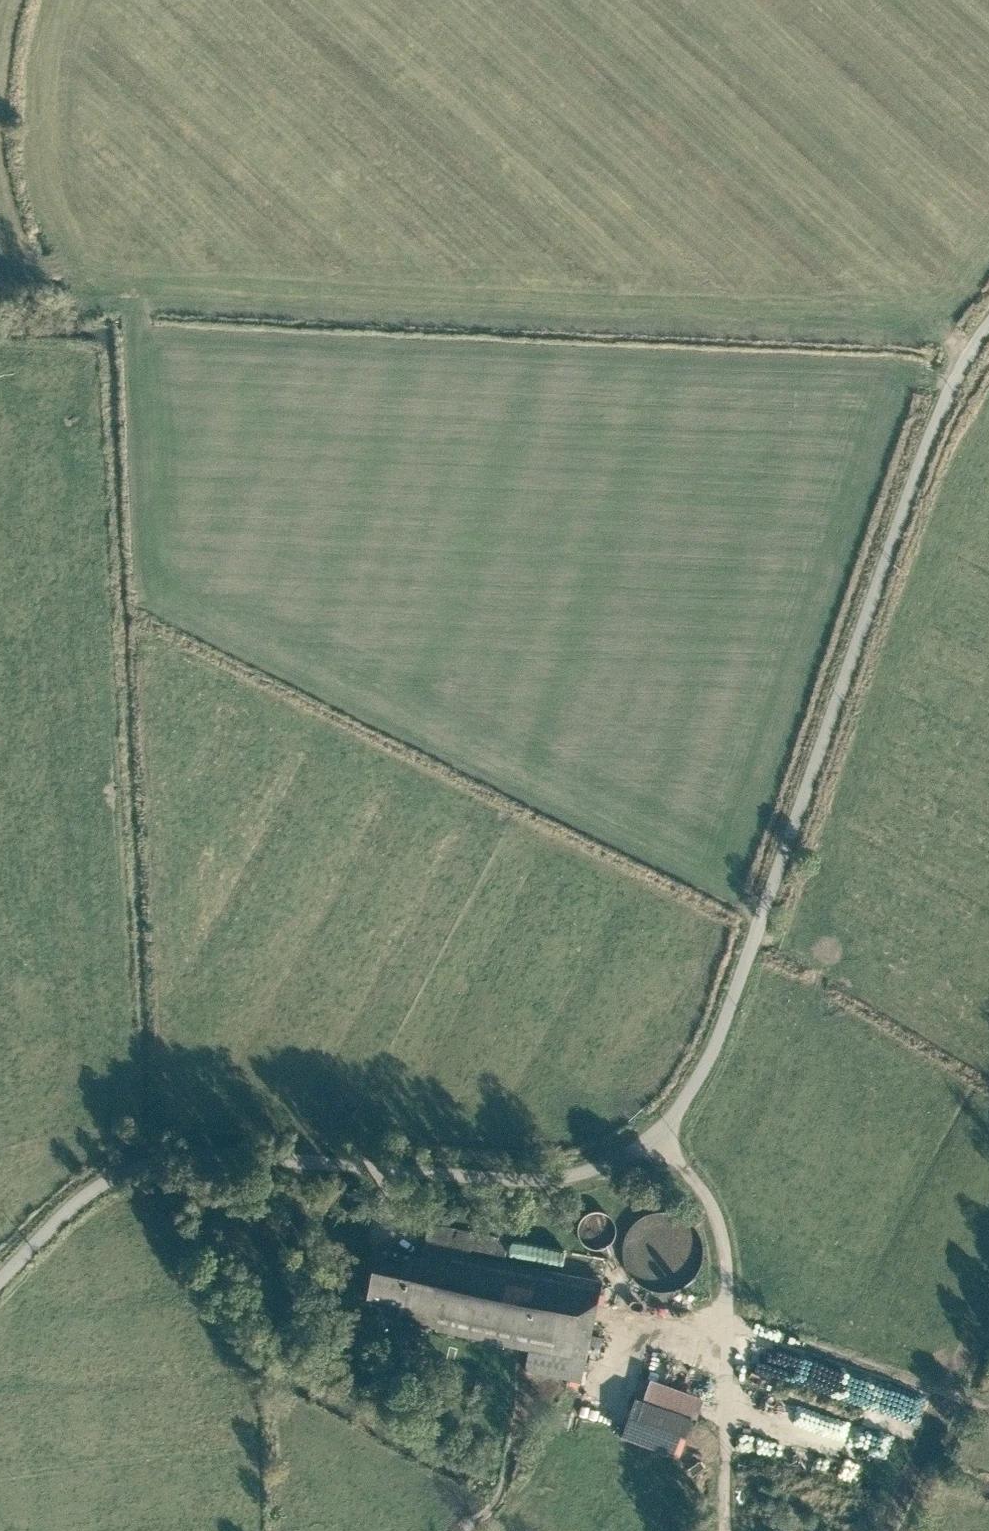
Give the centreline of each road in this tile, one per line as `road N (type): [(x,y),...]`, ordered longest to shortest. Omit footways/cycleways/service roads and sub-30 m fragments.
road 1 (unclassified): [(0,1288),(96,1194),(156,1161),(540,1186),(591,1176),(662,1142),(695,1093),(749,952),(954,373),(988,326)]
road 2 (track): [(725,1530),(725,1227),(662,1142)]

